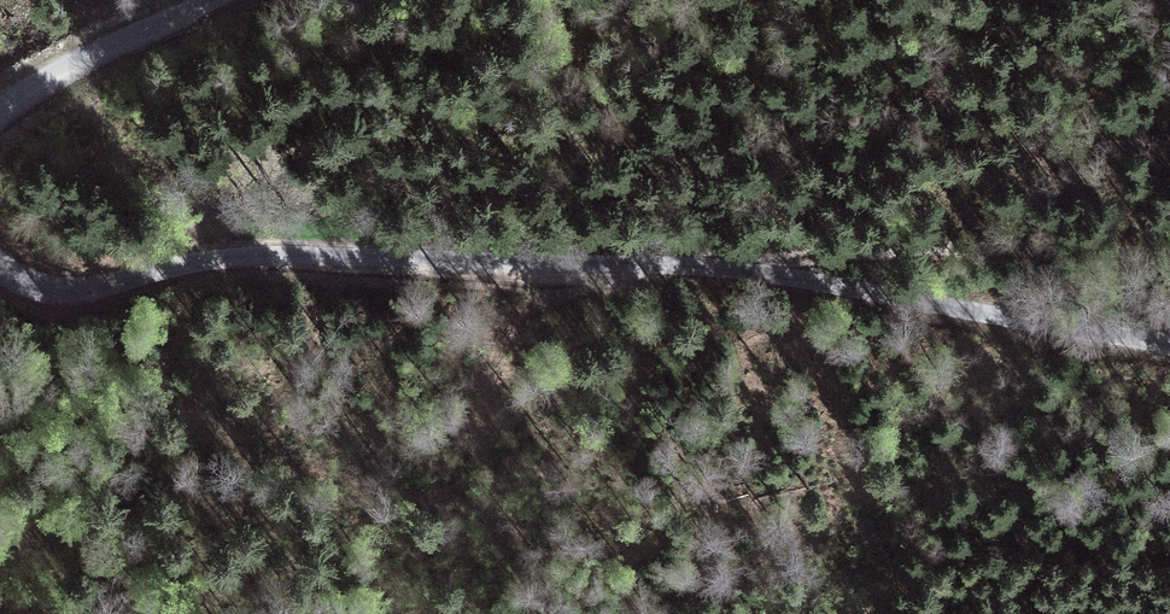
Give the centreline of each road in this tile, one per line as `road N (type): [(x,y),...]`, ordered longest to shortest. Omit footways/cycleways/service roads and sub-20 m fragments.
road 1 (unclassified): [(1169,344),(744,269),(236,254),(69,295),(0,270)]
road 2 (track): [(744,269),(1002,243),(1169,240)]
road 3 (unclassified): [(0,110),(63,67),(208,0)]

